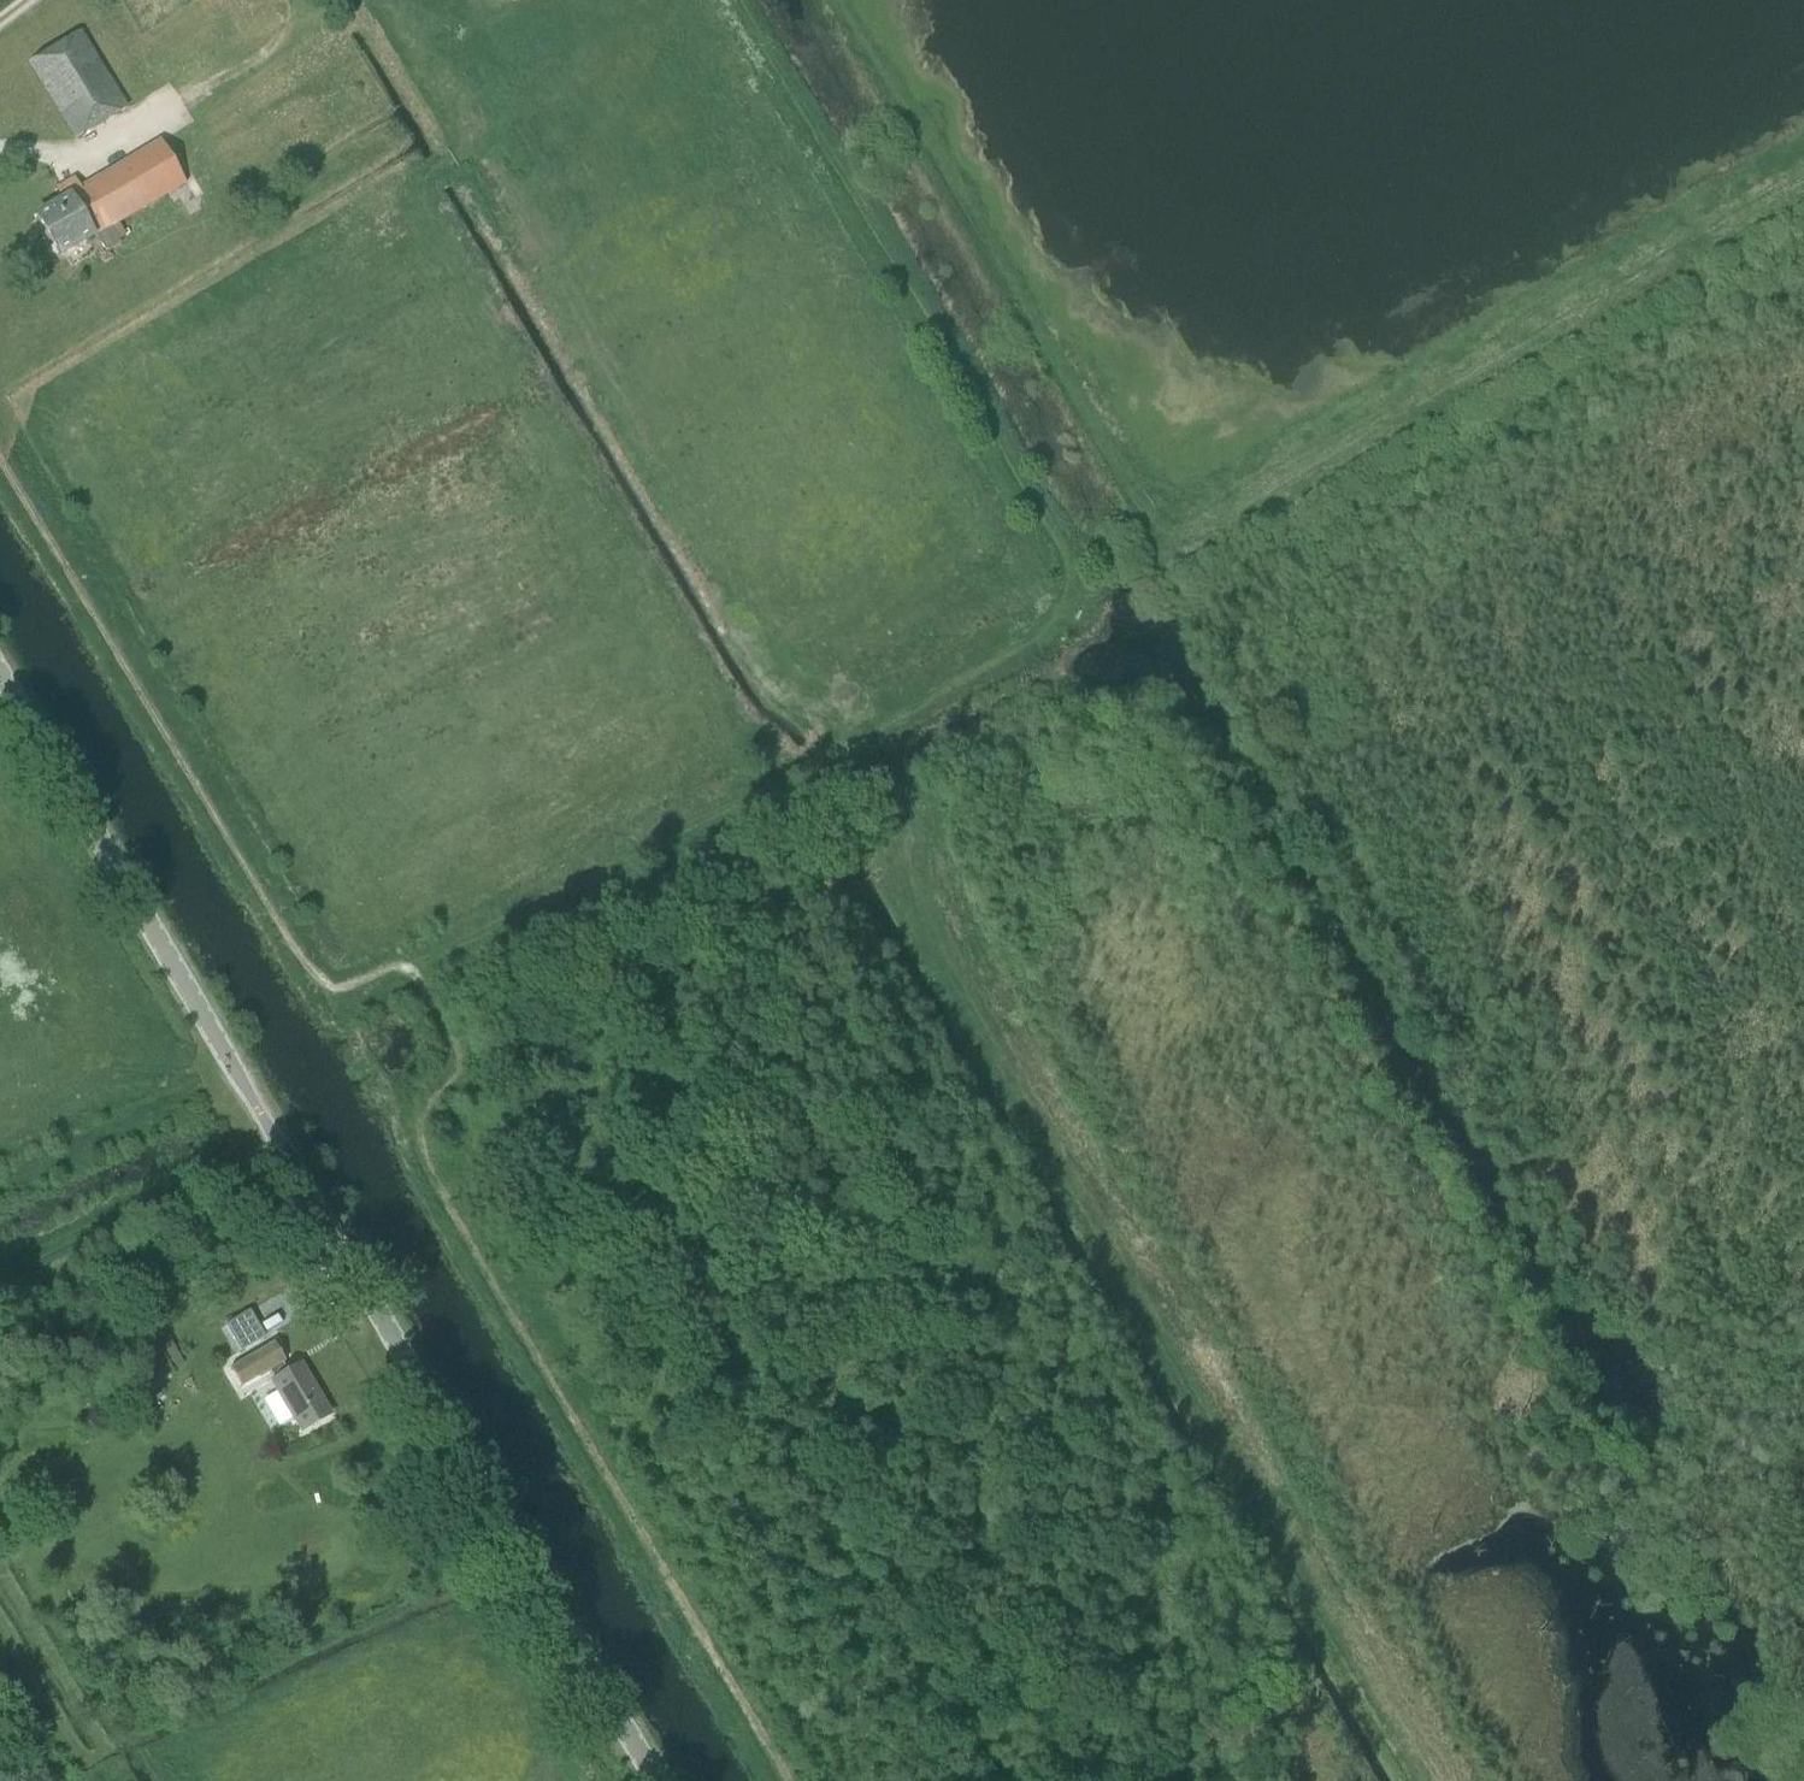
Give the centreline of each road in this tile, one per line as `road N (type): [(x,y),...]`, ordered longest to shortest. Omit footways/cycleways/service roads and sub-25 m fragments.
road 1 (tertiary): [(651,1780),(0,674)]
road 2 (track): [(1803,165),(1150,553)]

